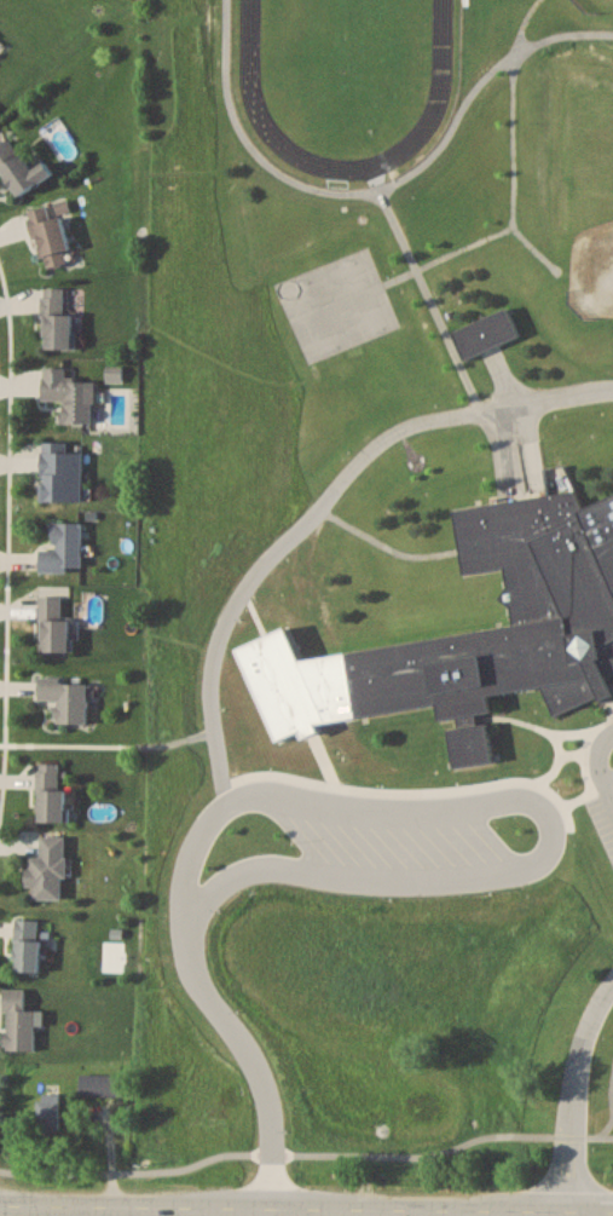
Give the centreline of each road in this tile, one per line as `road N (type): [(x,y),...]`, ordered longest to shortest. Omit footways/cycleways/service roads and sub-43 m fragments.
road 1 (tertiary): [(0,1204),(612,1214)]

